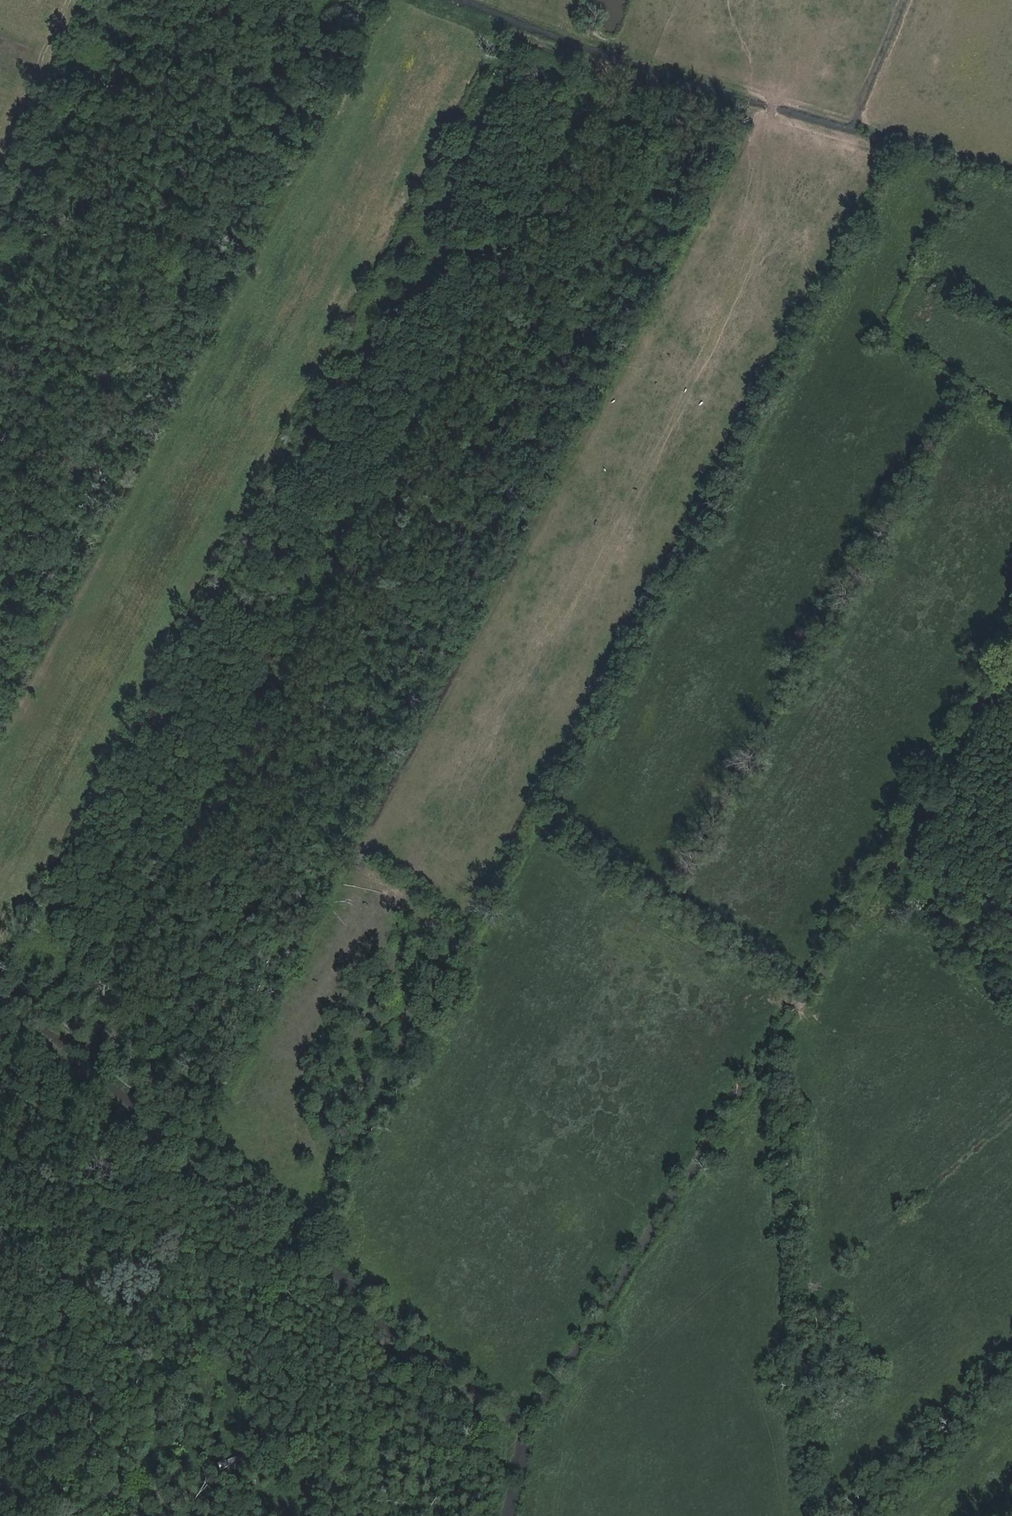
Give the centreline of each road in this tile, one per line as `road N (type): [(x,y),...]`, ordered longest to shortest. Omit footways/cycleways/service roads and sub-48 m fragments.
road 1 (track): [(0,1475),(157,1138)]

